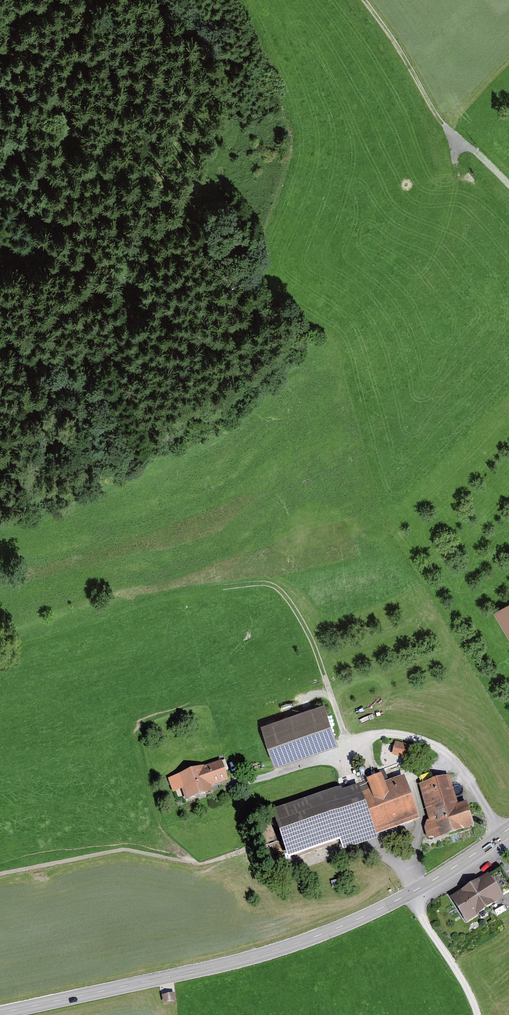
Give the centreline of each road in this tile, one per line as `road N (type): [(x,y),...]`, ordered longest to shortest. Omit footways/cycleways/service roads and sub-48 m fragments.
road 1 (tertiary): [(0,1013),(294,944),(412,893),(508,828)]
road 2 (track): [(162,0),(184,113),(143,224),(115,259),(0,334)]
road 3 (track): [(508,184),(433,111),(366,0)]
road 4 (track): [(412,893),(479,1014)]
road 5 (track): [(163,0),(216,51),(261,75)]

